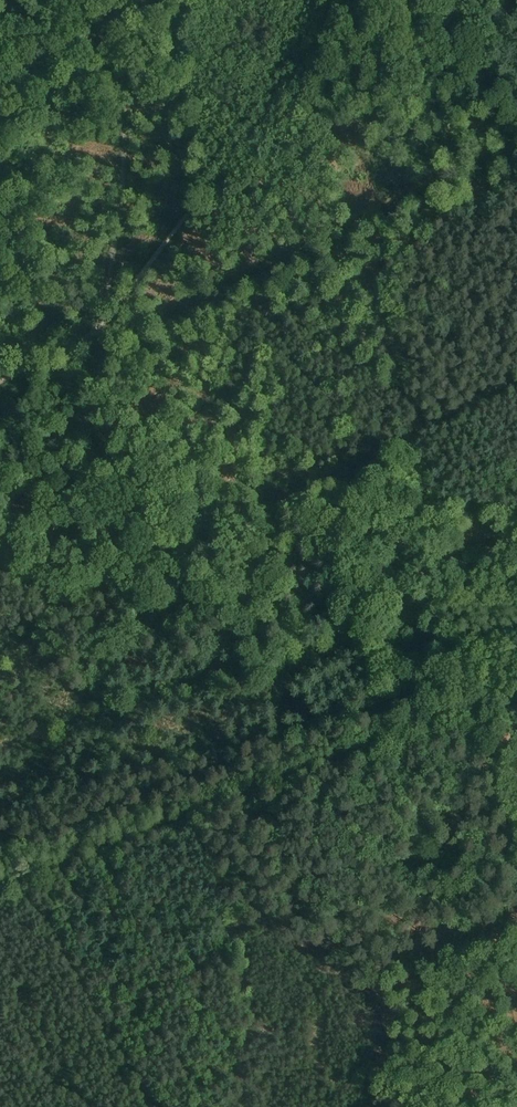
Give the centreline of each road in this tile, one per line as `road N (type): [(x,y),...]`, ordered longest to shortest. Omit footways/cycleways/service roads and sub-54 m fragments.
road 1 (track): [(0,879),(516,691)]
road 2 (track): [(91,335),(516,154)]
road 3 (track): [(91,335),(351,0)]
road 4 (track): [(91,335),(117,225),(124,144),(106,75),(71,0)]

